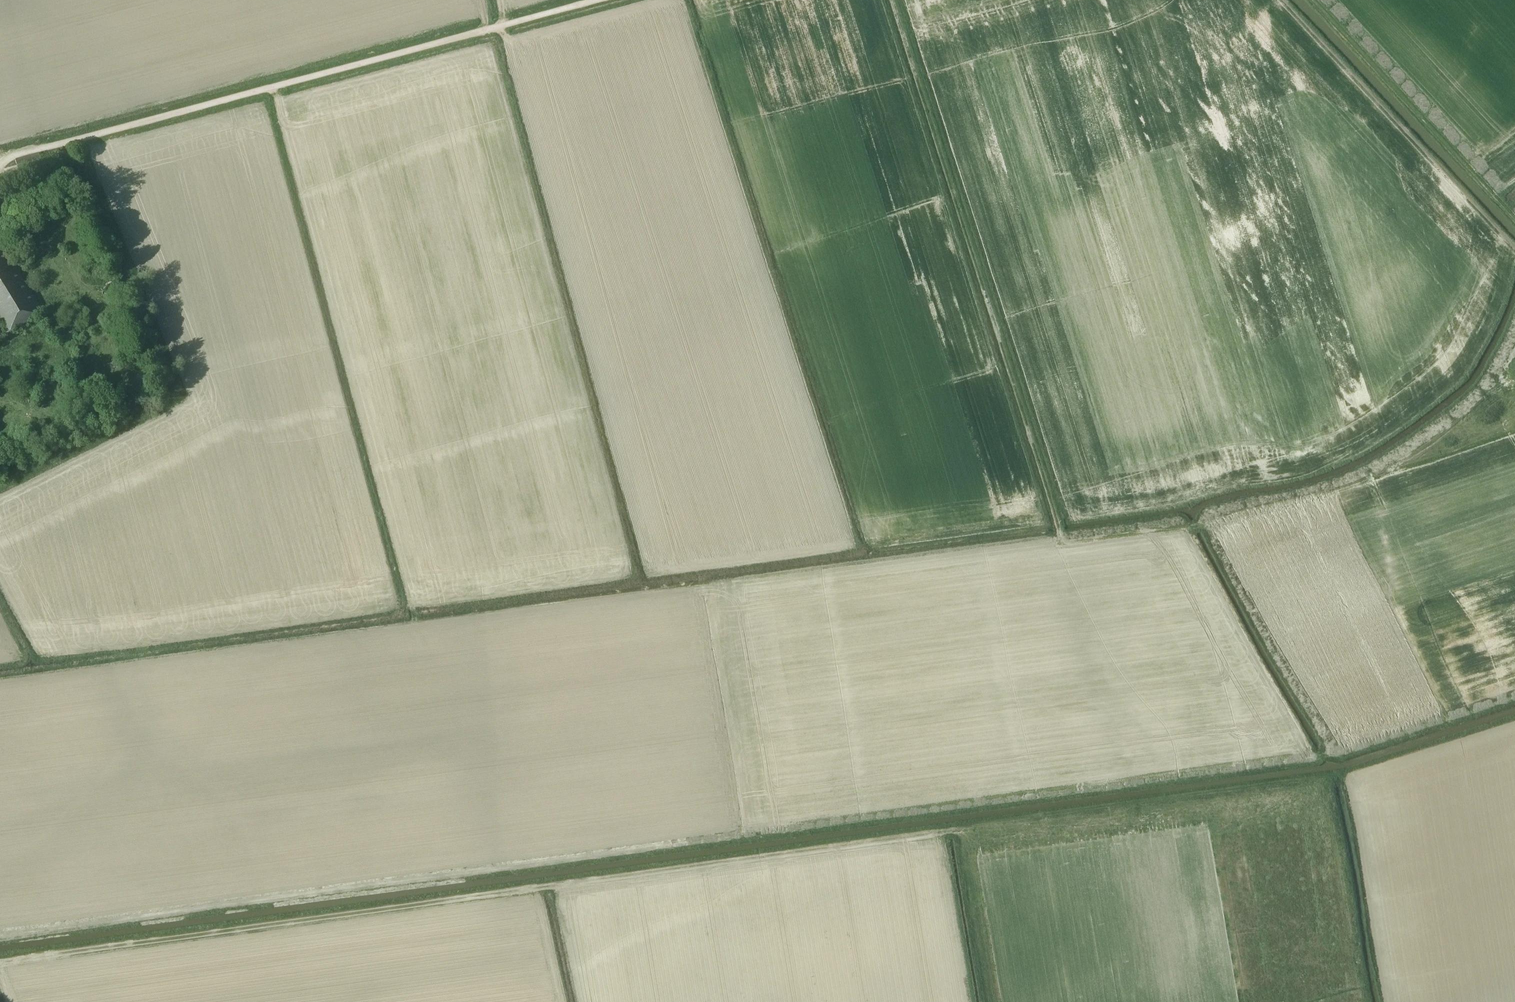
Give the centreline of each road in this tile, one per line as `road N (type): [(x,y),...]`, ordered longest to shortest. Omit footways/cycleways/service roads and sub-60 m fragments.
road 1 (track): [(0,967),(950,834)]
road 2 (track): [(0,166),(596,0)]
road 3 (track): [(891,0),(1062,539)]

